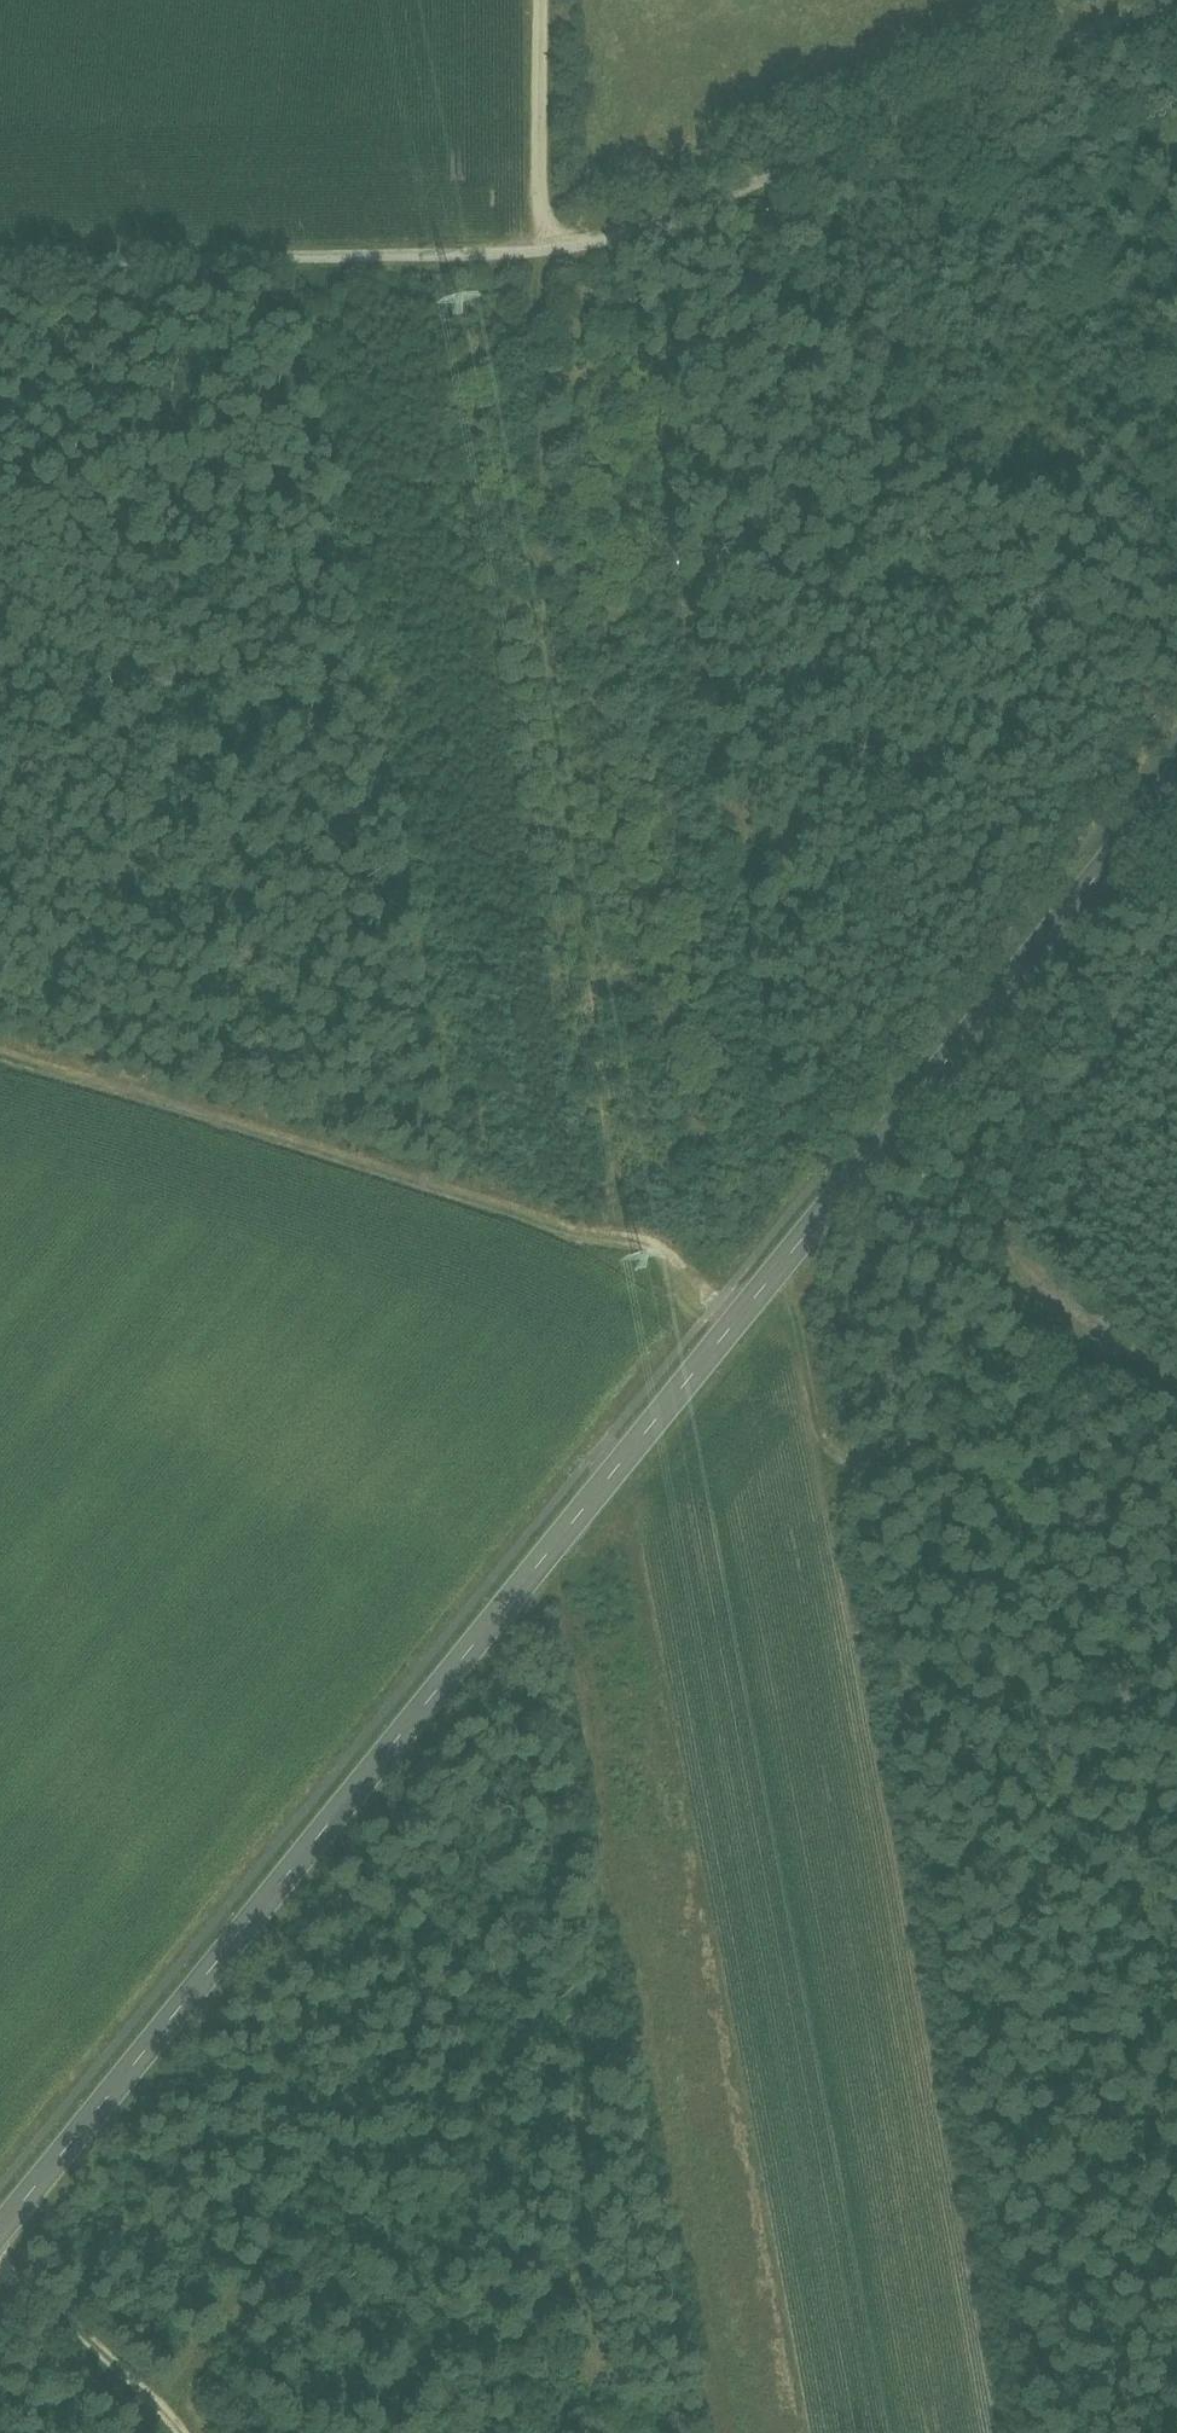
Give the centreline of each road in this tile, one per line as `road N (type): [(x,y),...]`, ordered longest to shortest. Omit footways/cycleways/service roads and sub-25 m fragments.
road 1 (tertiary): [(1176,770),(0,2228)]
road 2 (track): [(538,0),(542,250),(791,1249)]
road 3 (track): [(0,260),(542,250),(673,221),(1174,0)]
road 4 (track): [(0,1048),(572,1234),(656,1244),(737,1315)]
road 5 (track): [(945,1057),(1078,1322),(1176,1401)]
road 6 (track): [(0,2275),(131,2381),(171,2432)]

